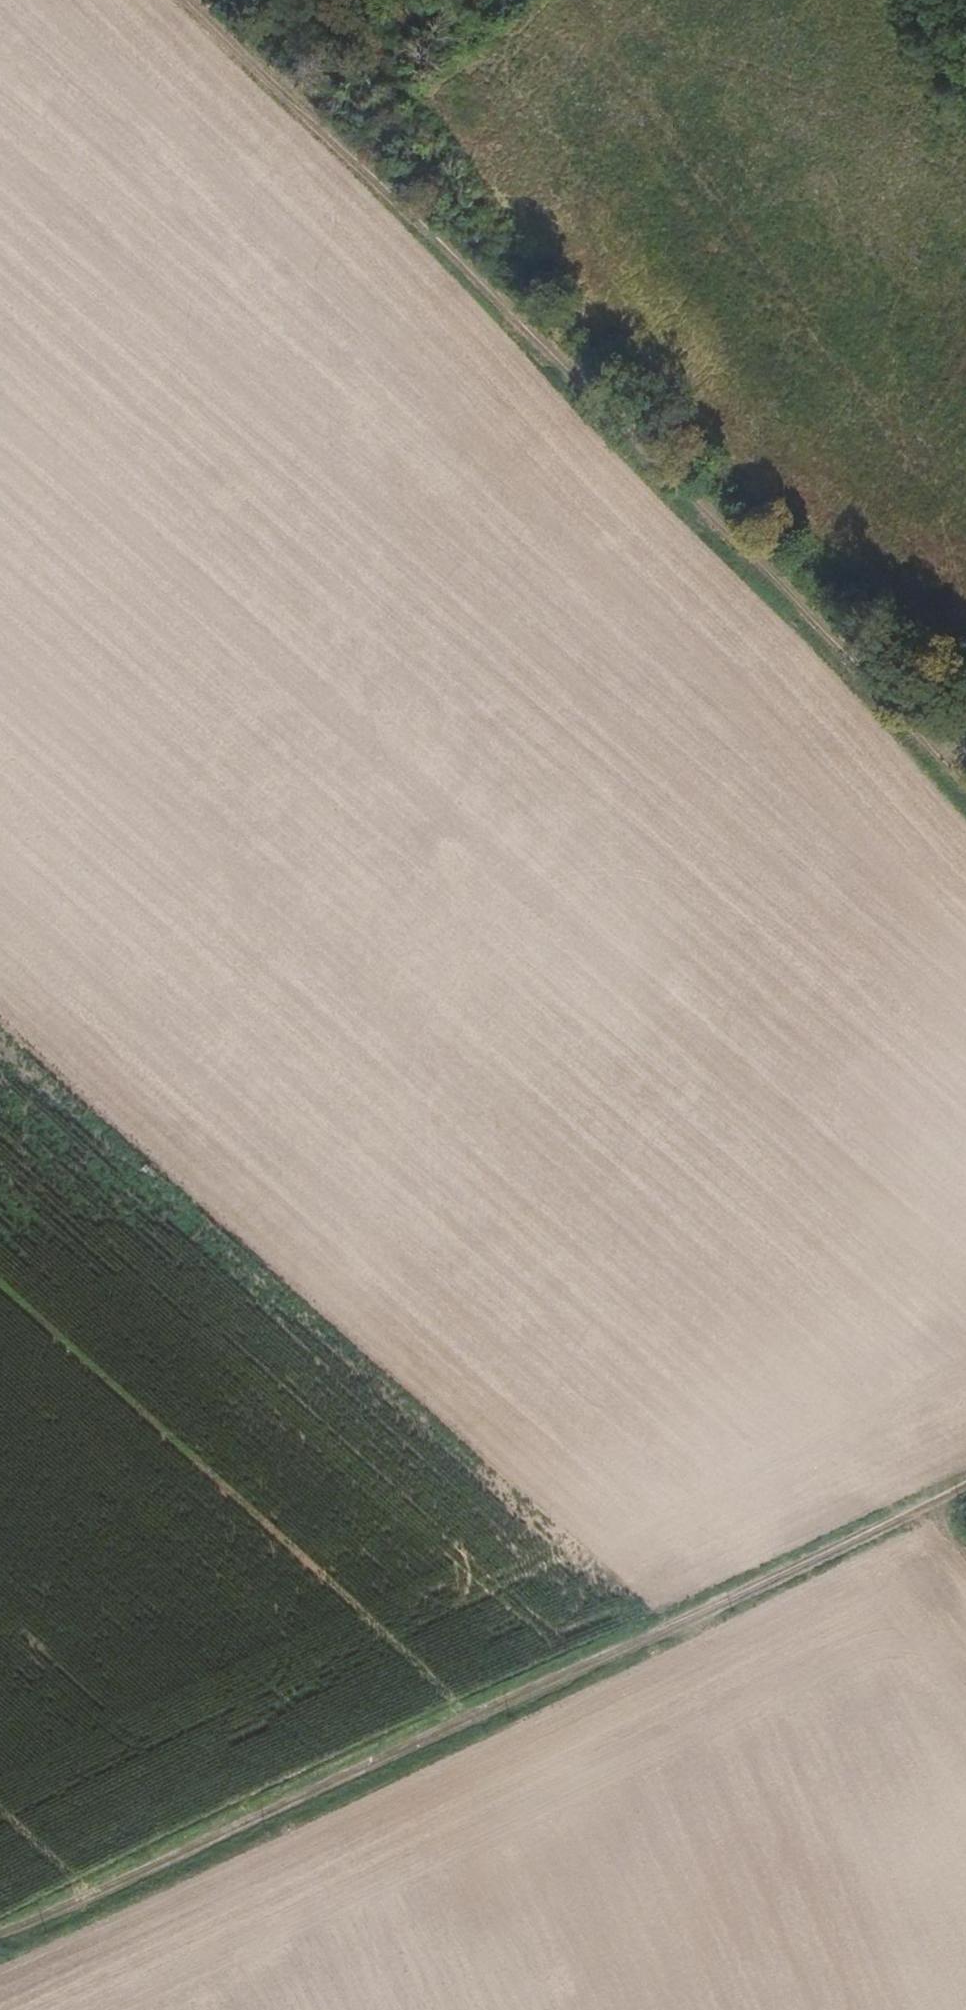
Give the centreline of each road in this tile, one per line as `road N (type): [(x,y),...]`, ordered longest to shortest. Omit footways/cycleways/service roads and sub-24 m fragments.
road 1 (track): [(0,1931),(965,1483)]

